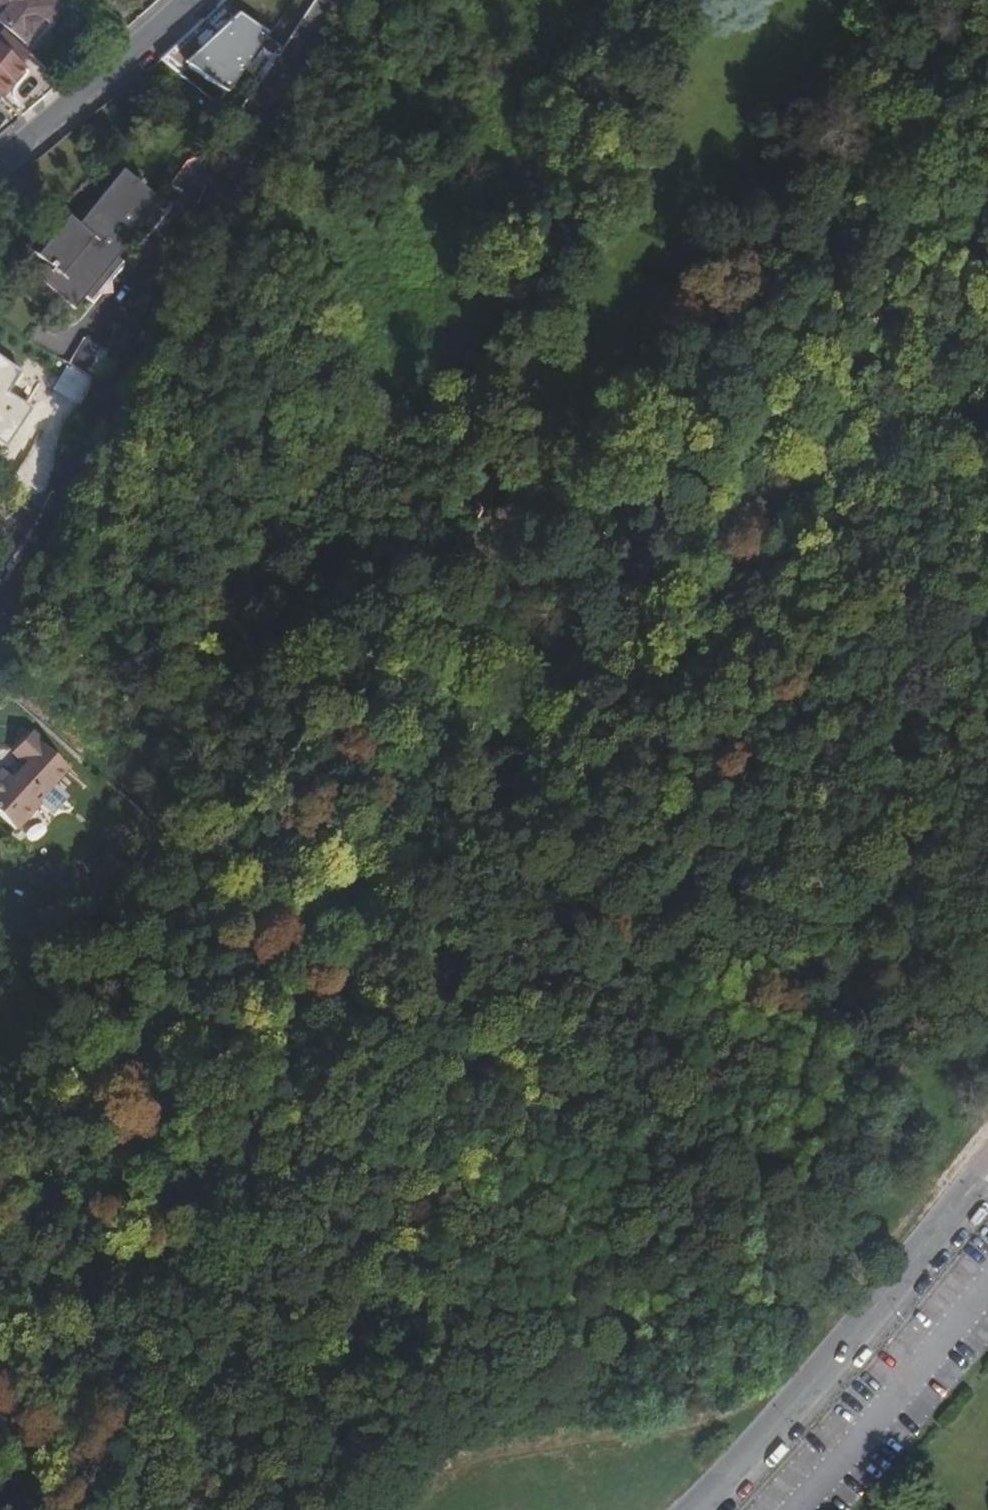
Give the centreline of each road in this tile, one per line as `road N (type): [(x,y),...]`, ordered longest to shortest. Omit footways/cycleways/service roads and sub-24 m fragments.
road 1 (residential): [(0,629),(331,0)]
road 2 (residential): [(987,1168),(847,1344),(693,1509)]
road 3 (tertiary): [(0,179),(74,122),(201,0)]

